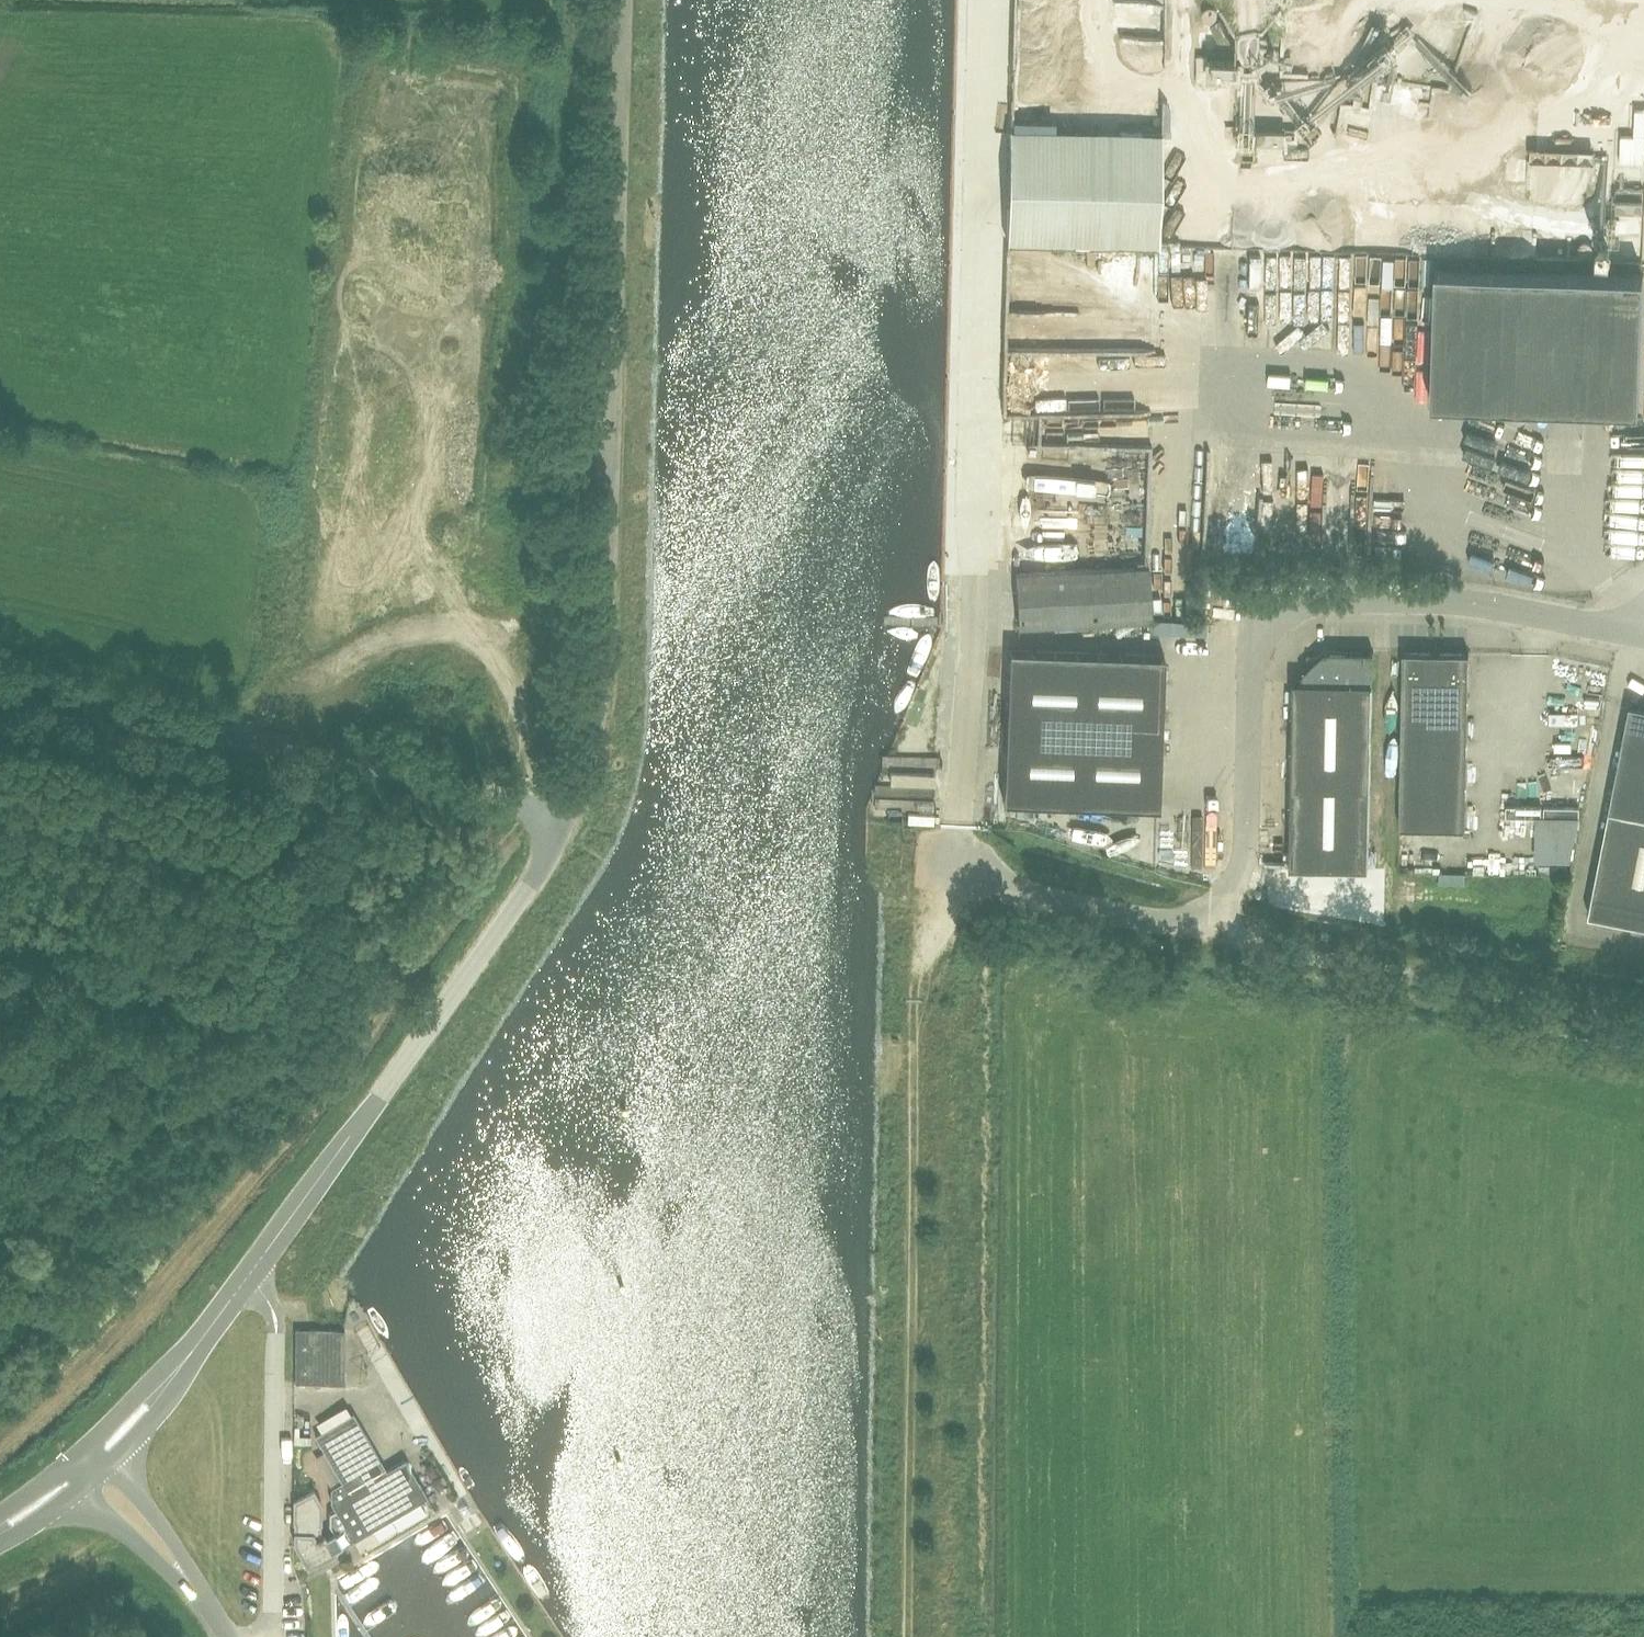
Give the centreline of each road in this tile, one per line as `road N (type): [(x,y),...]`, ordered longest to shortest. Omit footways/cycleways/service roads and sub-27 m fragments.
road 1 (unclassified): [(564,826),(596,733),(605,631),(622,0)]
road 2 (track): [(957,872),(924,910),(918,994),(908,1636)]
road 3 (unclassified): [(1643,641),(1449,606),(1343,600),(1284,617),(1261,648),(1254,675),(1243,863),(1213,910)]
road 4 (unclassified): [(564,826),(494,796),(0,689)]
road 5 (unclassified): [(248,1276),(528,890),(564,826)]
road 6 (unclassified): [(1643,1023),(1261,947),(1213,910)]
road 7 (unclassified): [(248,1636),(274,1613),(277,1334),(272,1308),(248,1276)]
road 8 (unclassified): [(1213,910),(1189,923),(1163,923),(1004,889),(957,872),(957,829)]
road 9 (unclassified): [(91,1468),(248,1276)]
road 10 (unclassified): [(91,1468),(228,1636)]

